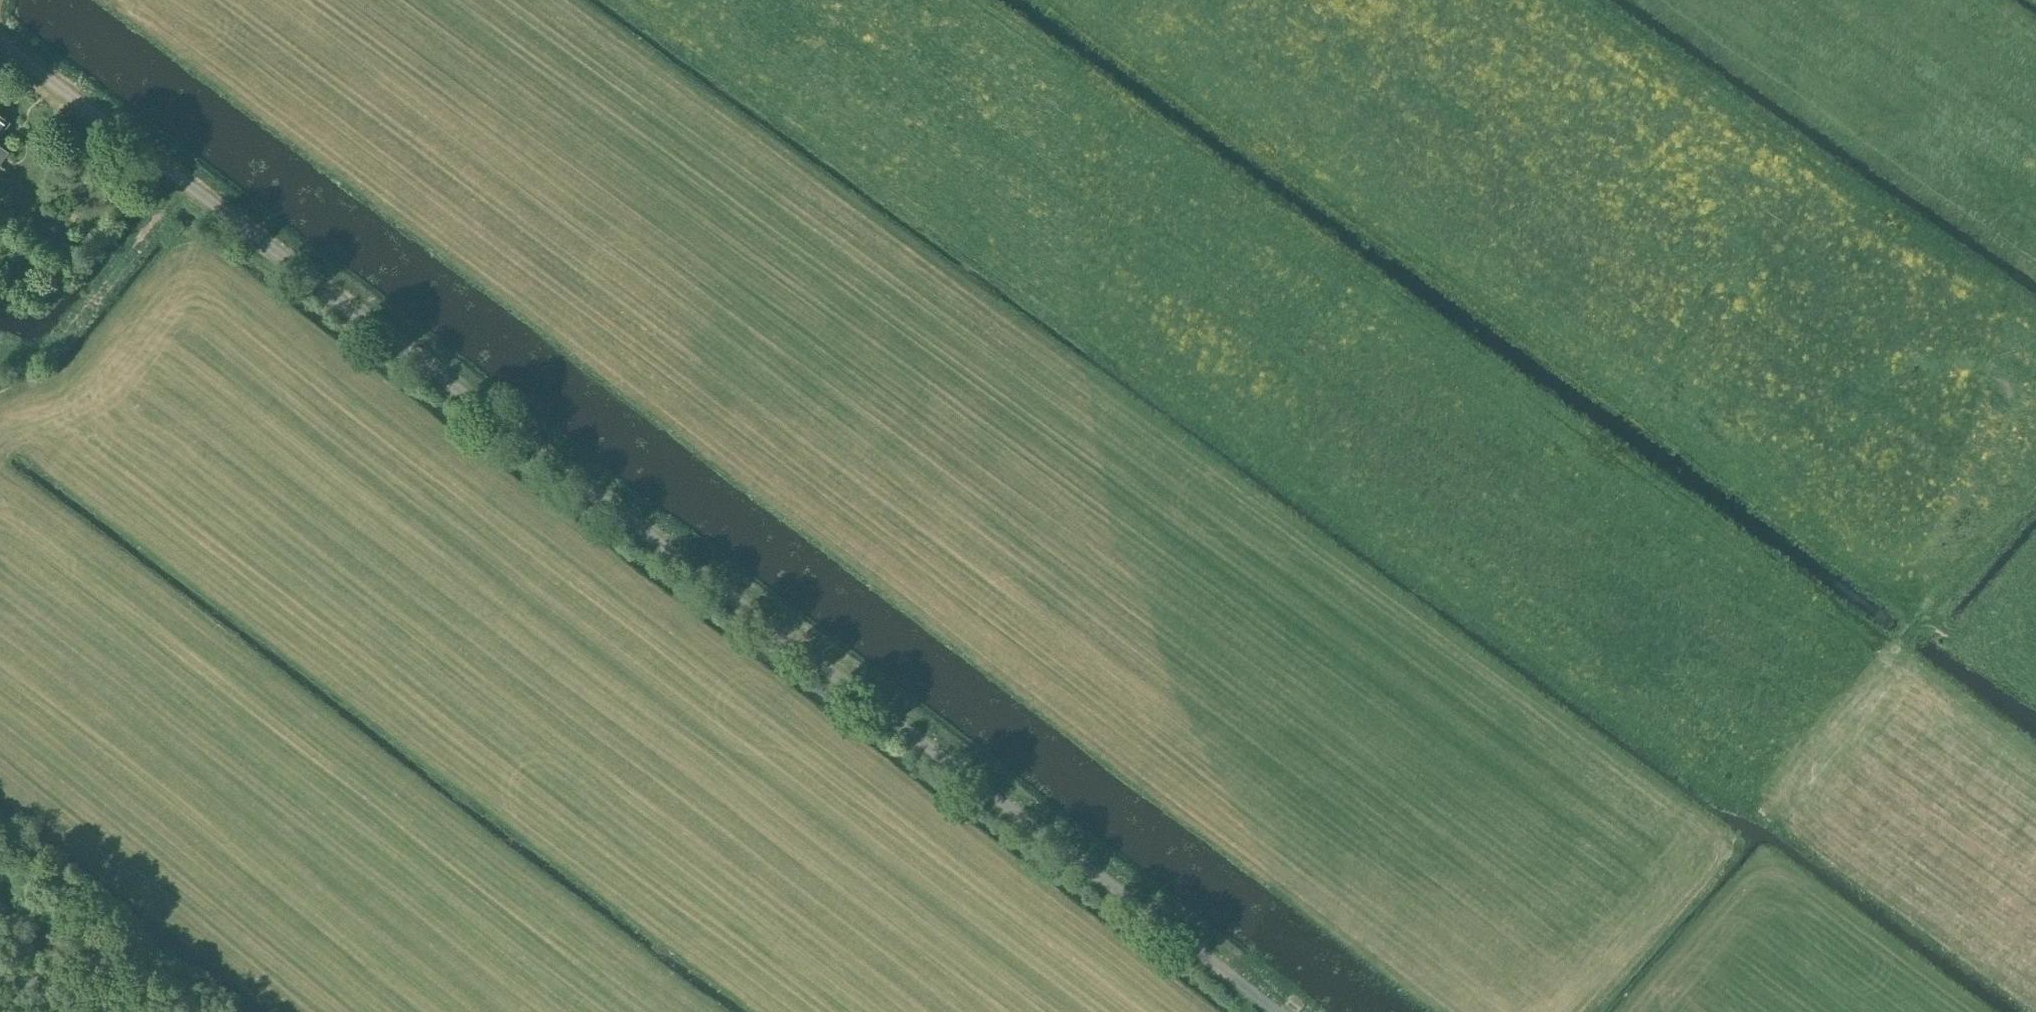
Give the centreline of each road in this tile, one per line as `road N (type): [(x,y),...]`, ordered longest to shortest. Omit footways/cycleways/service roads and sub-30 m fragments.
road 1 (unclassified): [(1280,1011),(0,37)]

